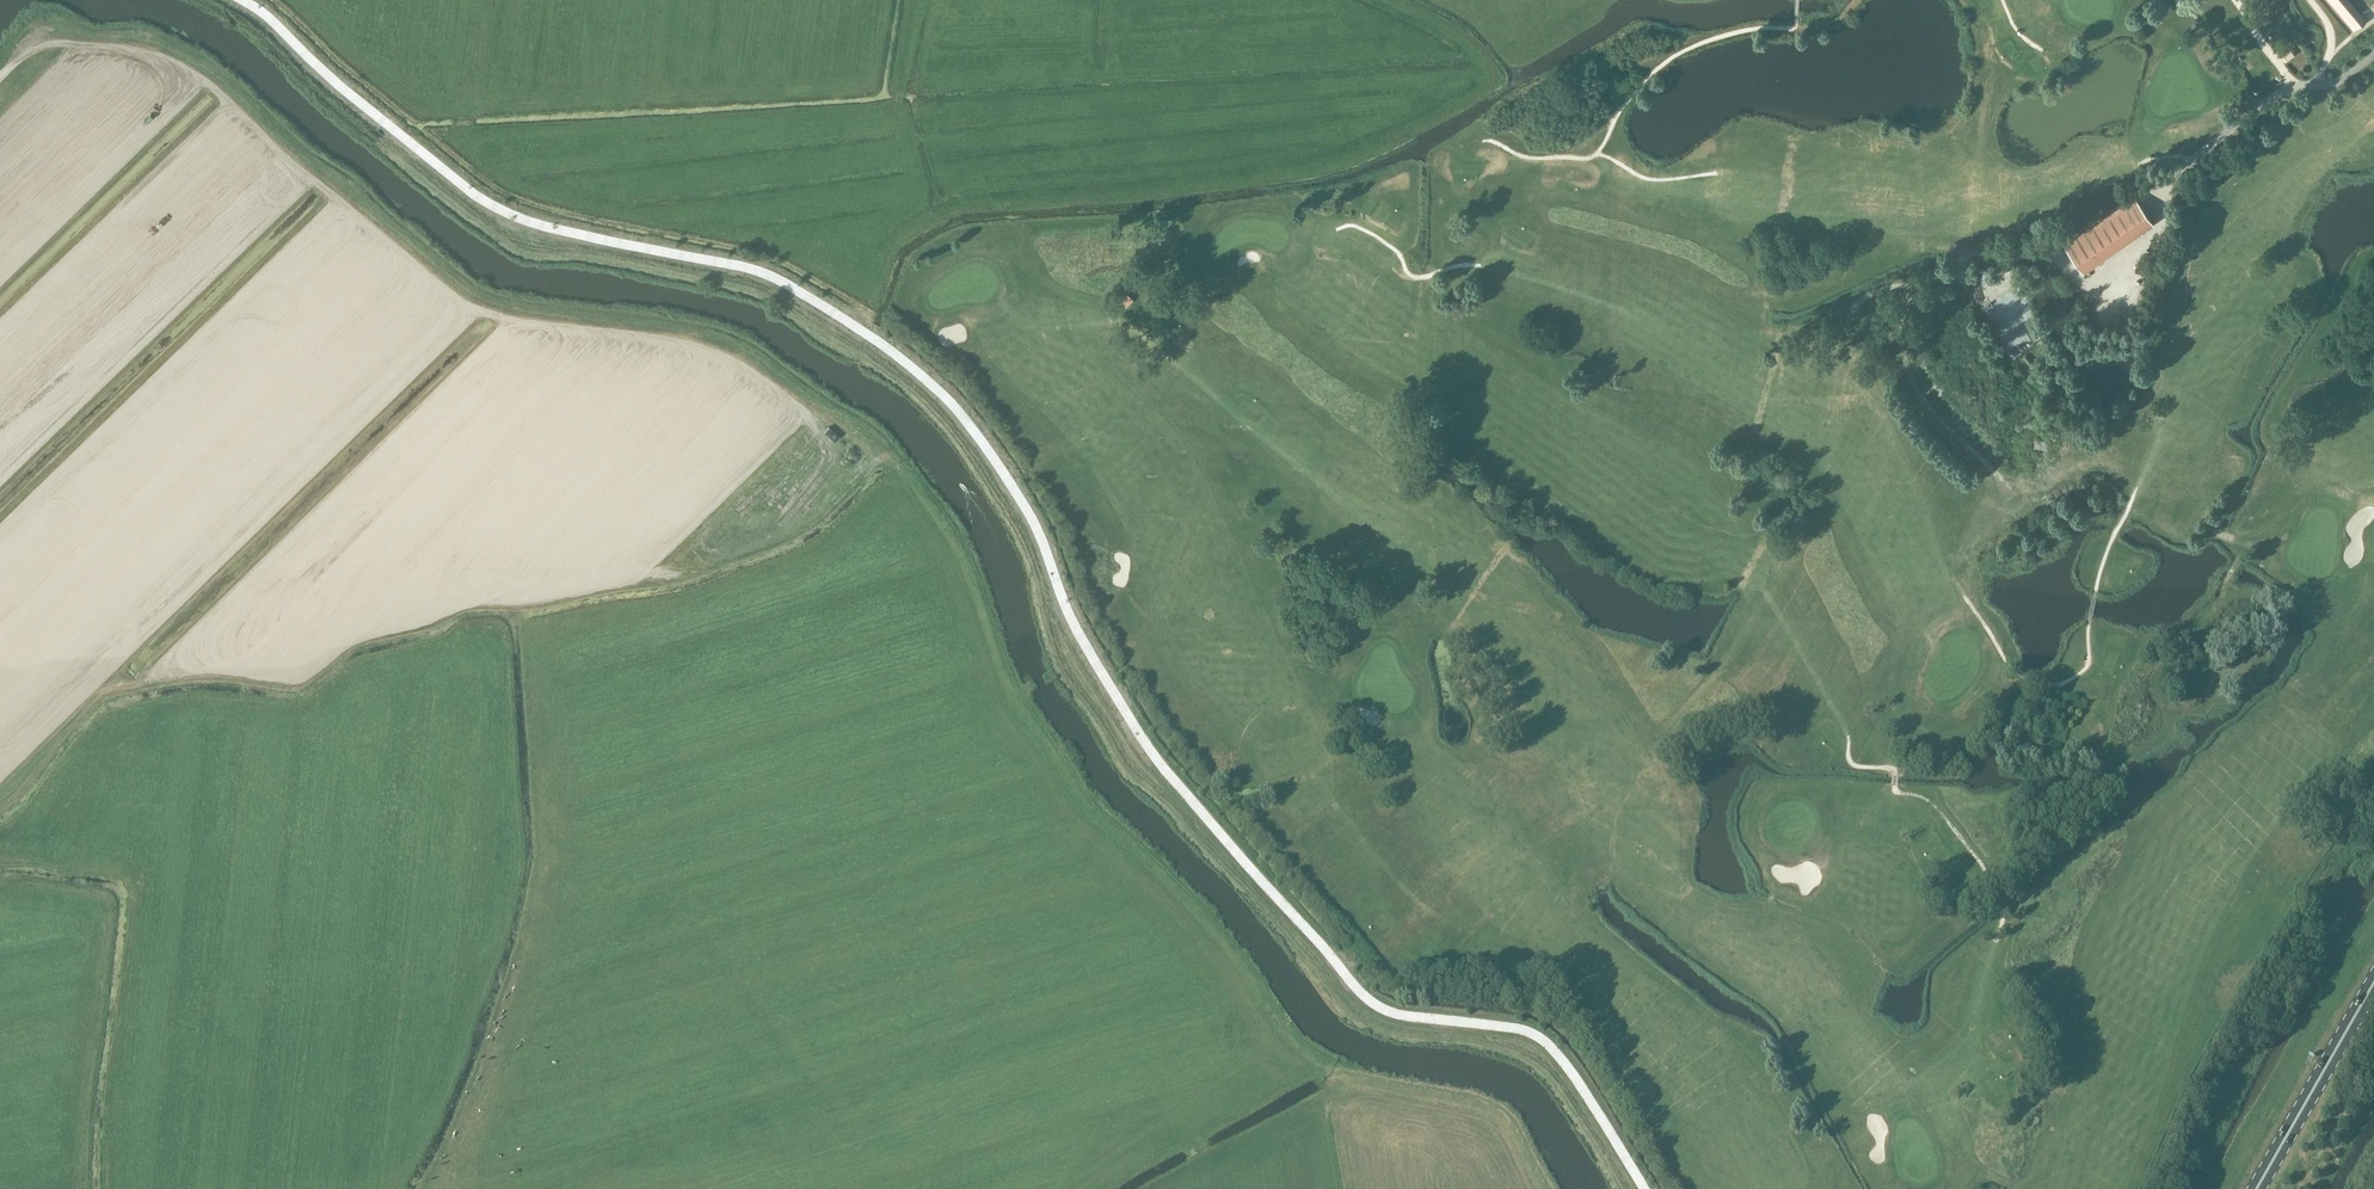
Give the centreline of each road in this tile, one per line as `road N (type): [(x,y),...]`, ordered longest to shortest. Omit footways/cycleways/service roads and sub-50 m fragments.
road 1 (primary): [(2258,1188),(2373,984)]

